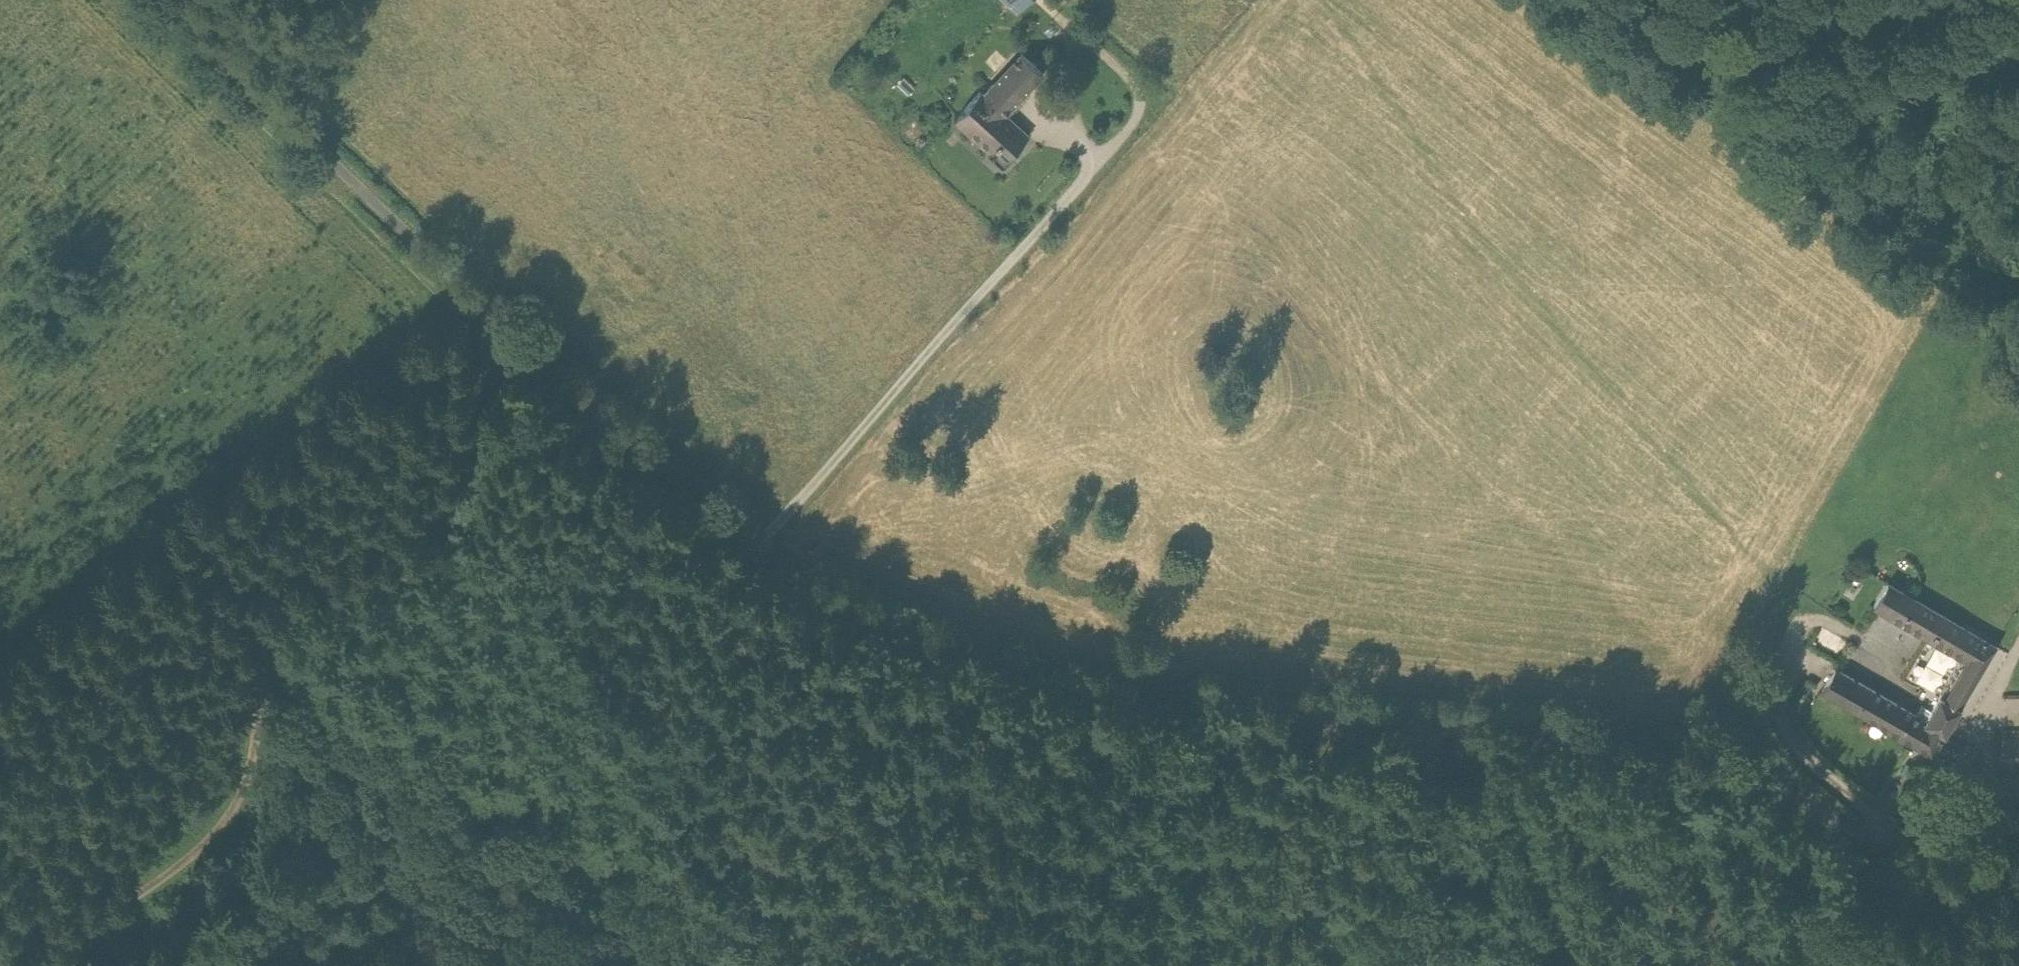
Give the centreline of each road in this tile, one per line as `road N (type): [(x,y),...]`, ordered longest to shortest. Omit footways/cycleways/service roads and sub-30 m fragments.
road 1 (unclassified): [(2018,841),(1876,851),(1769,786),(1724,771),(1032,677),(813,590),(758,547)]
road 2 (track): [(494,315),(459,504),(427,535),(336,560),(294,594),(260,661),(255,753),(244,796),(219,837),(178,874),(33,965)]
road 3 (track): [(494,315),(176,0)]
road 4 (track): [(758,547),(494,315)]
road 5 (track): [(1422,731),(1448,965)]
road 6 (track): [(1992,845),(1982,742),(2018,652)]

